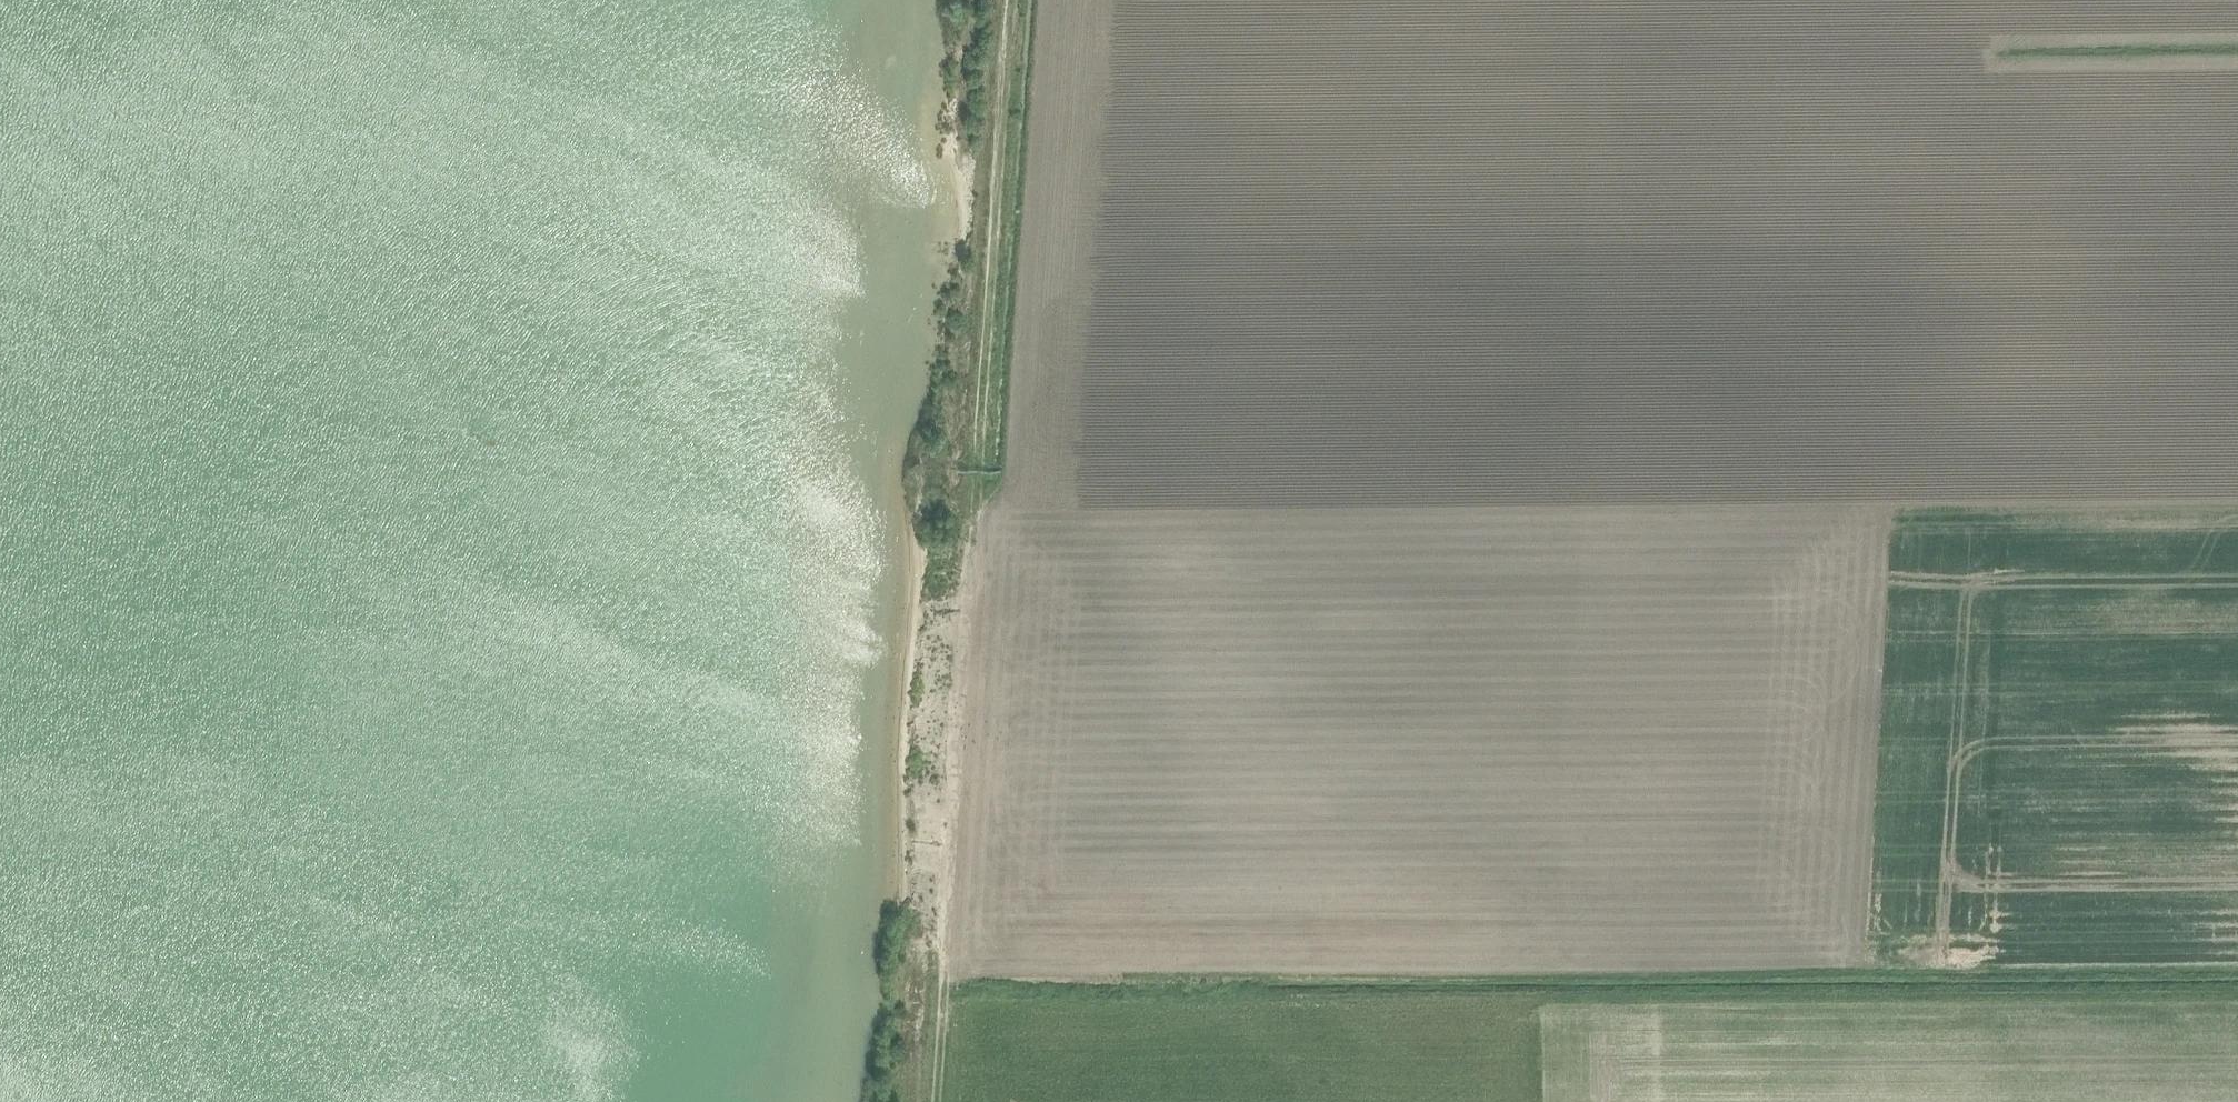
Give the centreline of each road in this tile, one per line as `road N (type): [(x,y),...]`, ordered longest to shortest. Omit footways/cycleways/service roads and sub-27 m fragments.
road 1 (track): [(934,1101),(979,448)]

